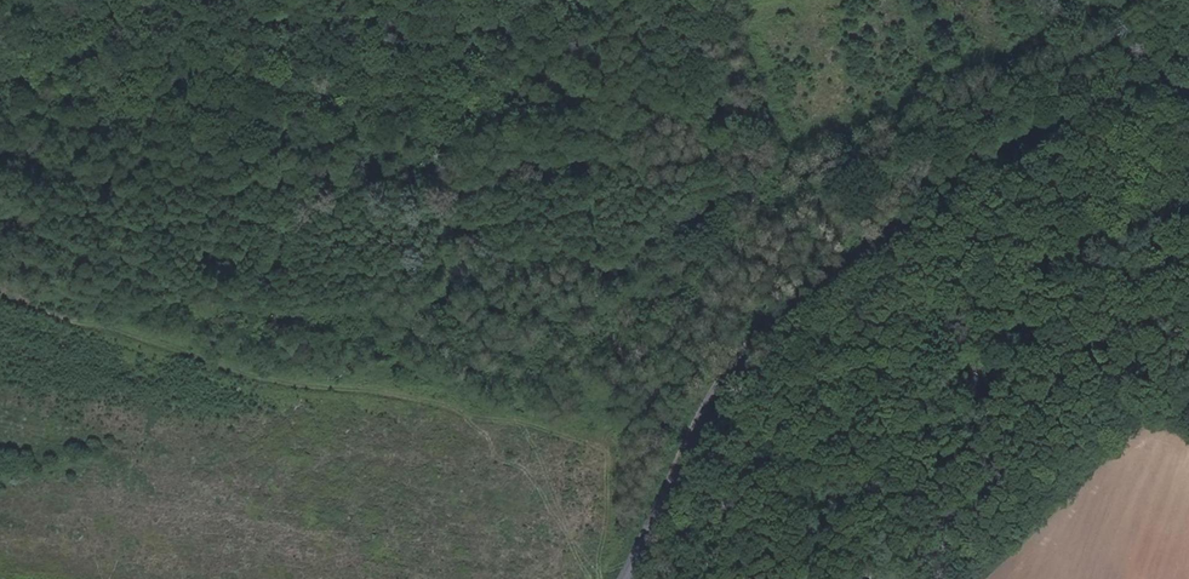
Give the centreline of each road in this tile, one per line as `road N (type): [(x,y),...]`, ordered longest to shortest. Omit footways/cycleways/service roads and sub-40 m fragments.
road 1 (tertiary): [(630,578),(743,343),(1074,116),(1122,94),(1188,82)]

